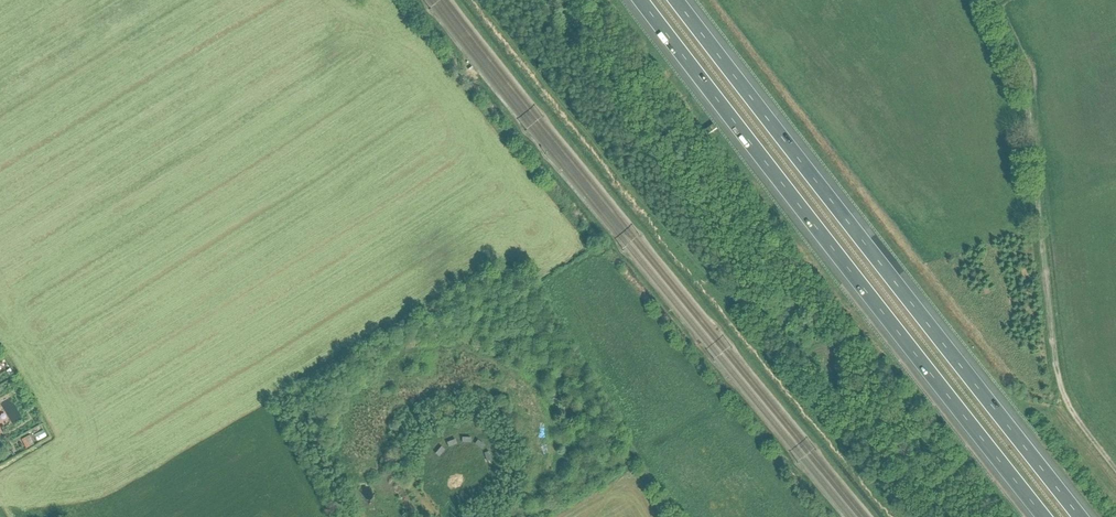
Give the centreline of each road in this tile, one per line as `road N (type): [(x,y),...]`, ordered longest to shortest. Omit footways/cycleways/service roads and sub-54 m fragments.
road 1 (track): [(945,516),(763,315),(724,292),(476,0)]
road 2 (motorway): [(1078,516),(675,0)]
road 3 (motorway): [(640,0),(1040,516)]
road 4 (track): [(987,0),(1022,84),(1061,388),(1115,466)]

